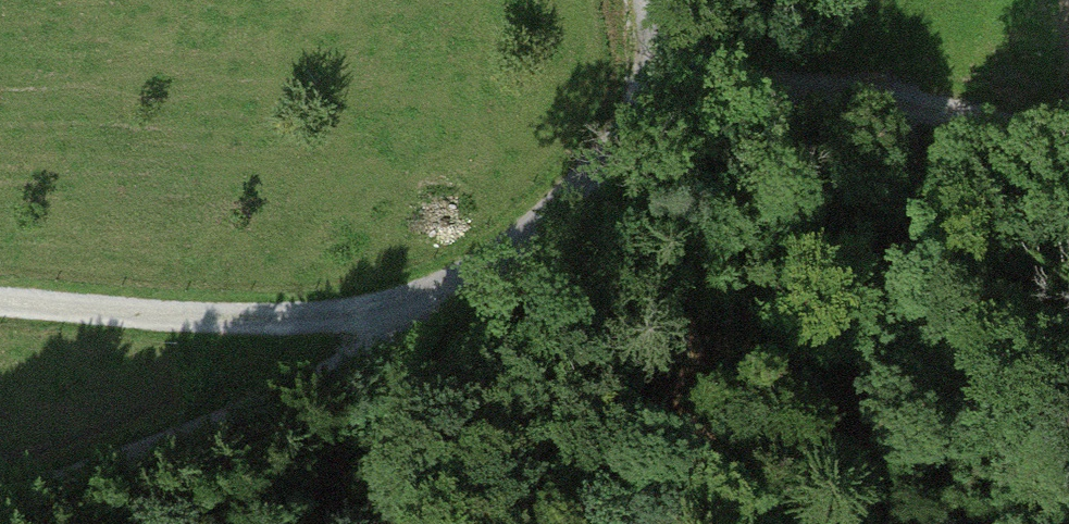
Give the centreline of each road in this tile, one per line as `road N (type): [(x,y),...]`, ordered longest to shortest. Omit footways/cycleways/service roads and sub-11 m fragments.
road 1 (track): [(426,316),(297,391),(0,523)]
road 2 (track): [(606,65),(910,105),(1068,145)]
road 3 (track): [(426,316),(228,331),(0,313)]
road 4 (track): [(594,0),(606,65),(554,198),(483,276),(426,316)]

